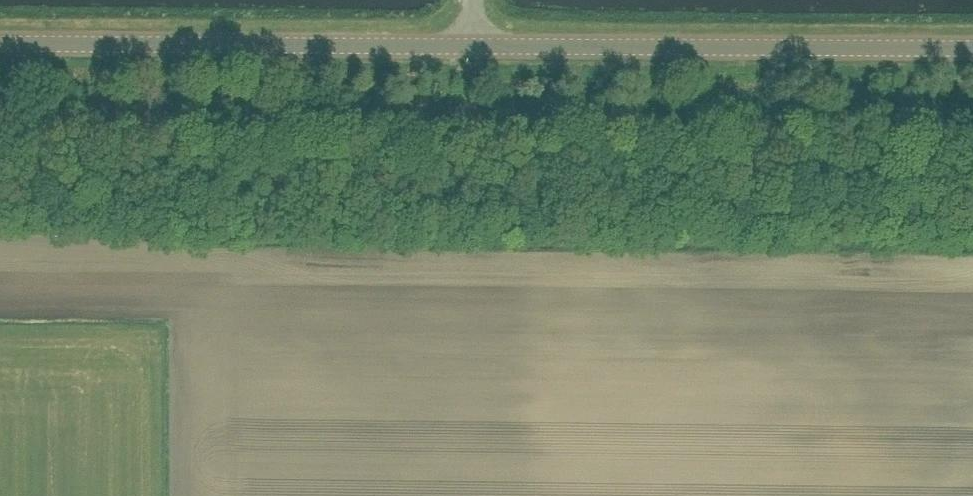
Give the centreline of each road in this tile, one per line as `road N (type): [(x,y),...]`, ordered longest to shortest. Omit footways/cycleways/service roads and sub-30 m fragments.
road 1 (unclassified): [(0,43),(972,47)]
road 2 (track): [(0,105),(972,107)]

